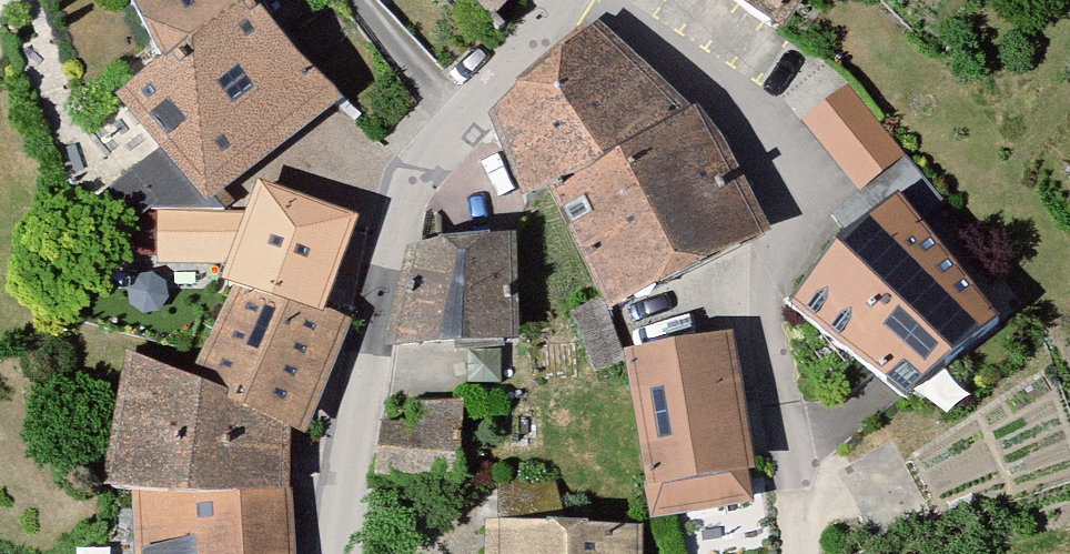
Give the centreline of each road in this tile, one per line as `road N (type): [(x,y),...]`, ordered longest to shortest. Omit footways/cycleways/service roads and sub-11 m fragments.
road 1 (residential): [(795,553),(764,310),(801,208),(797,186),(747,113),(698,63),(609,0)]
road 2 (residential): [(539,0),(404,168),(336,417),(332,553)]

